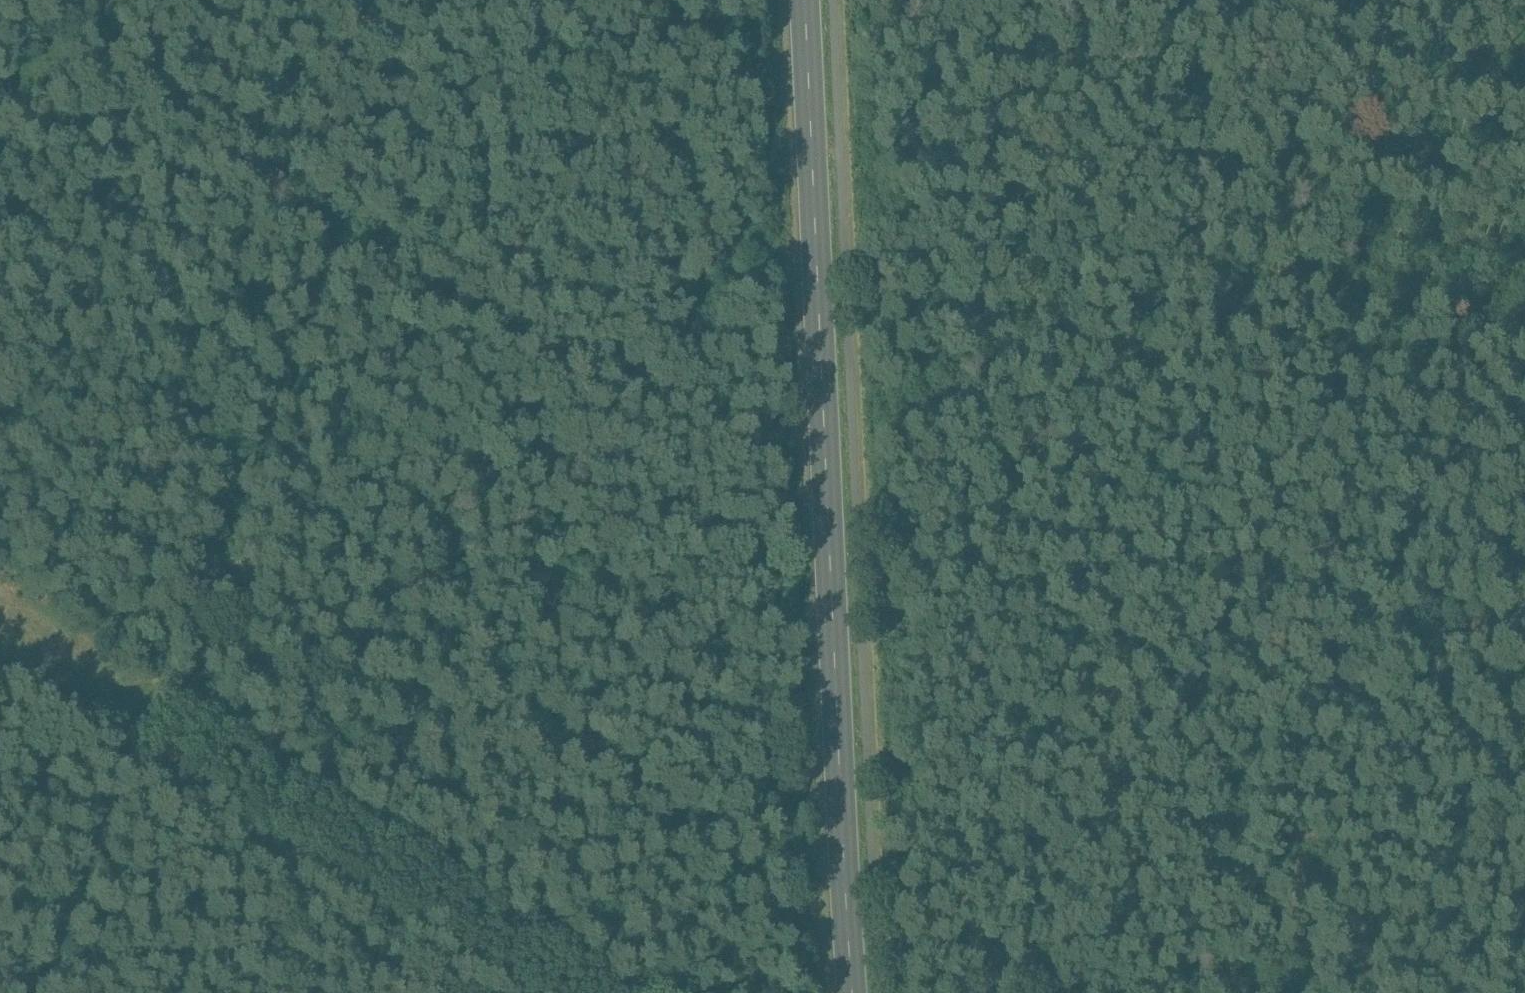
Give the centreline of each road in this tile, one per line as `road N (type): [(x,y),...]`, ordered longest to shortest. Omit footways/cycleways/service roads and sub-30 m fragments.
road 1 (primary): [(857,992),(808,0)]

